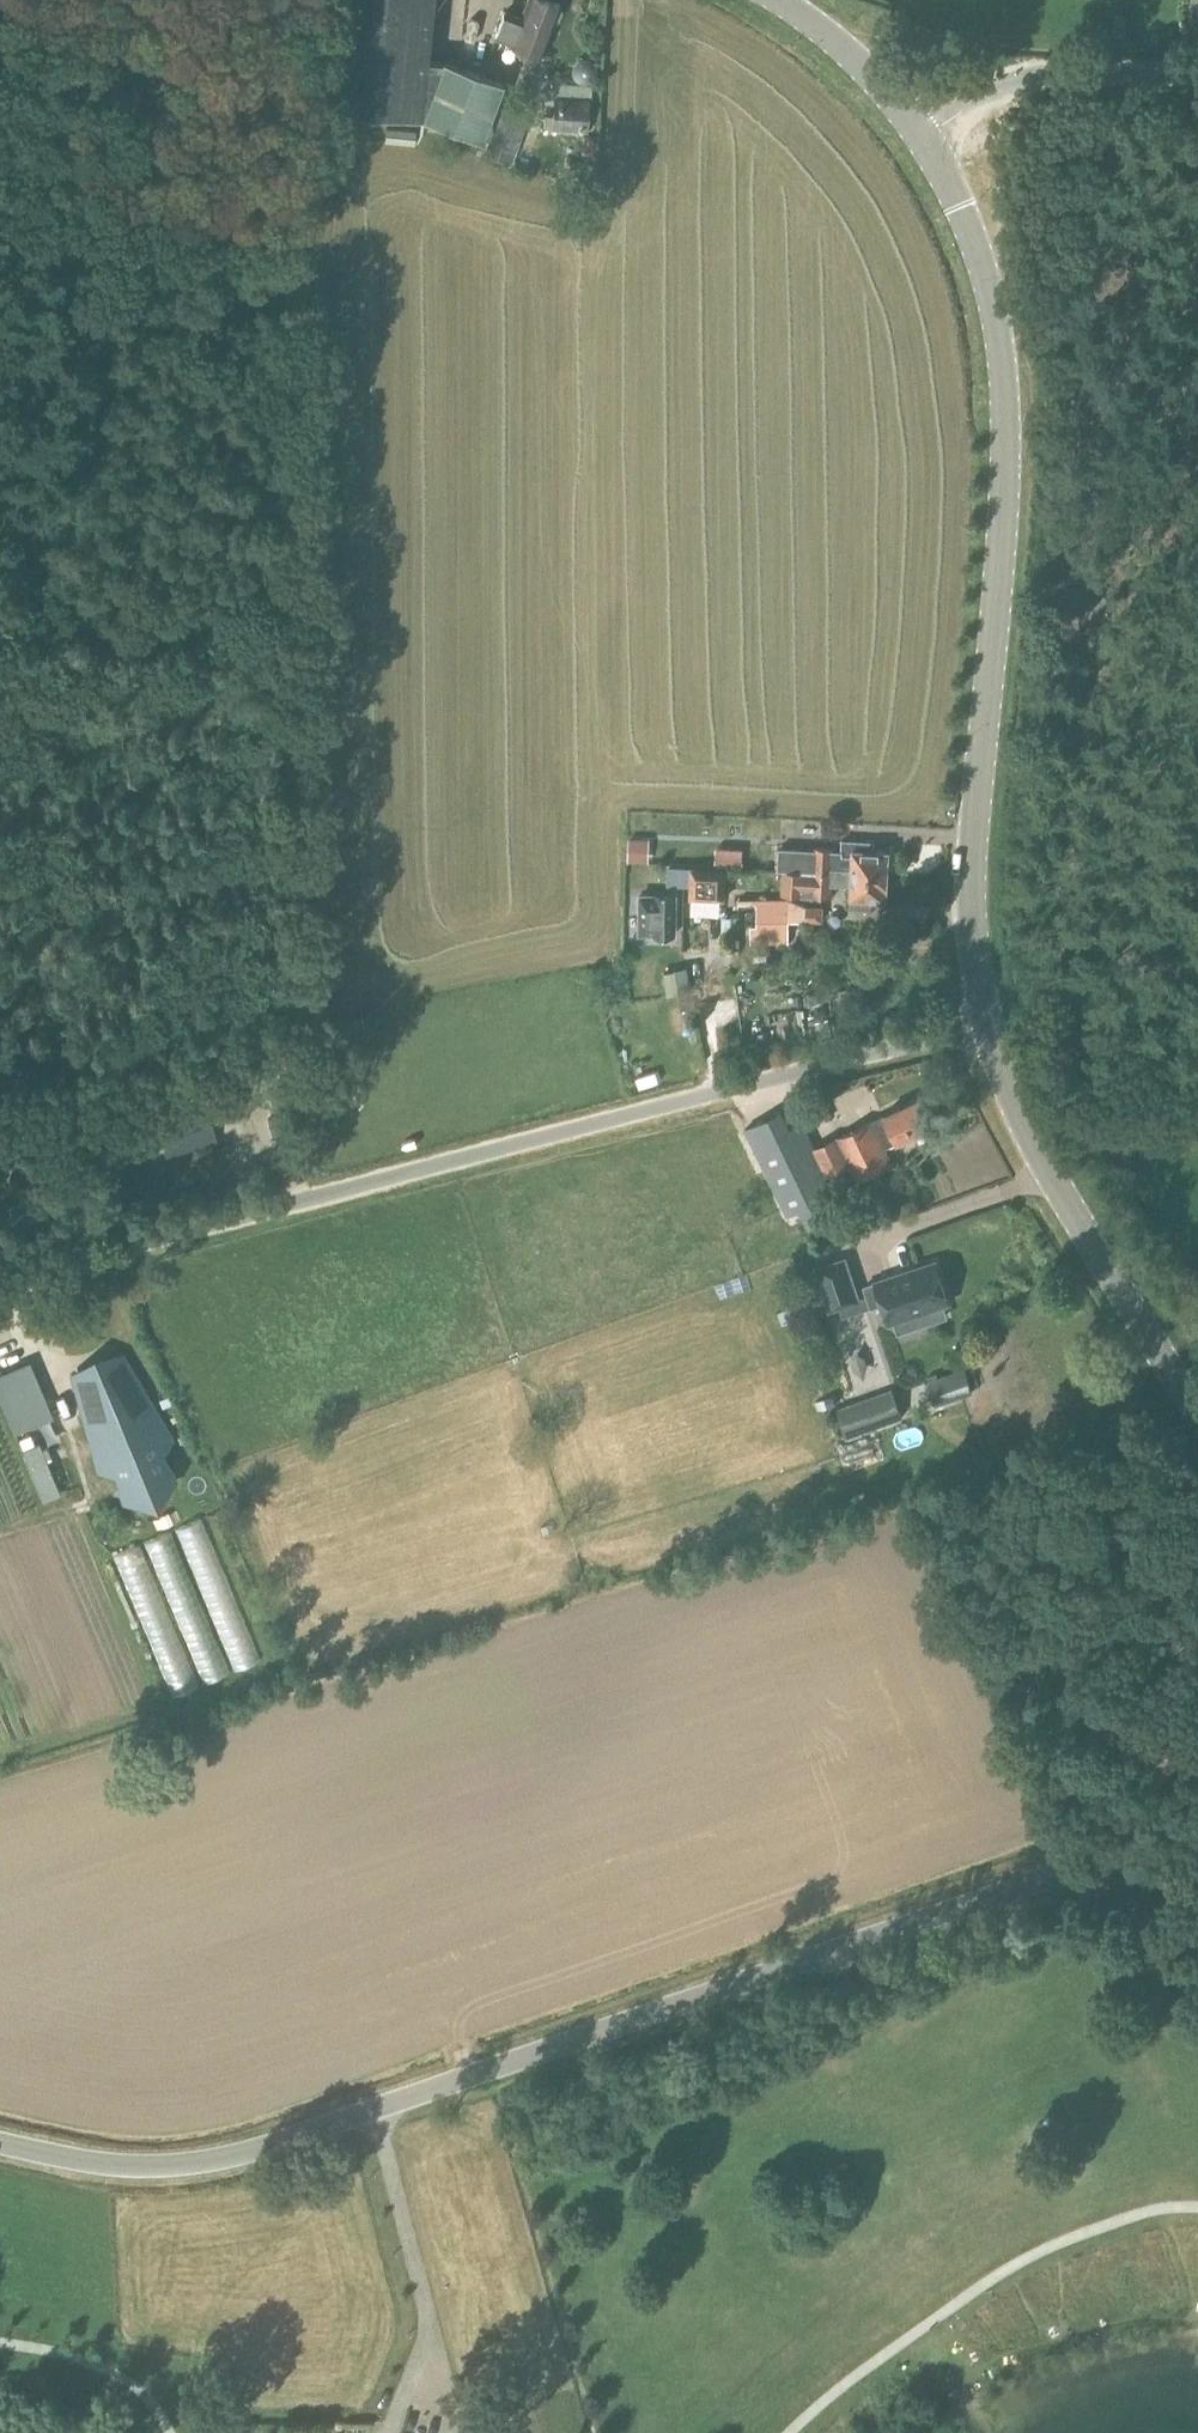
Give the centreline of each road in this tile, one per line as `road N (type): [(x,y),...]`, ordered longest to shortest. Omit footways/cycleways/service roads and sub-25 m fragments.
road 1 (unclassified): [(0,2145),(133,2171),(242,2156),(1197,1818)]
road 2 (unclassified): [(0,1286),(979,1019)]
road 3 (tertiary): [(979,1019),(965,924),(1006,448),(1005,361),(972,227),(922,135)]
road 4 (tertiary): [(1197,1416),(1124,1312),(1013,1106),(979,1019)]
road 5 (unclassified): [(1197,72),(1039,74),(981,97),(922,135)]
road 6 (tertiary): [(922,135),(864,64),(786,0)]

